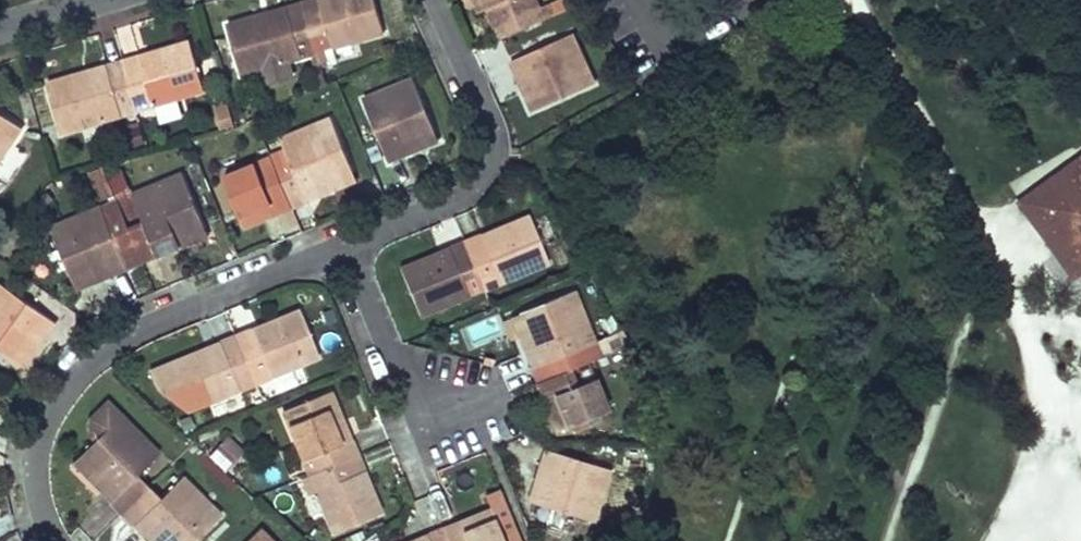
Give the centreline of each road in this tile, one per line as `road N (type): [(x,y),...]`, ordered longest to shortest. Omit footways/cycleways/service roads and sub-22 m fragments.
road 1 (residential): [(354,244),(94,358),(64,387),(35,459),(37,495),(56,540)]
road 2 (residential): [(435,0),(497,132),(496,163),(480,186),(354,244)]
road 3 (residential): [(354,244),(419,417),(481,441)]

